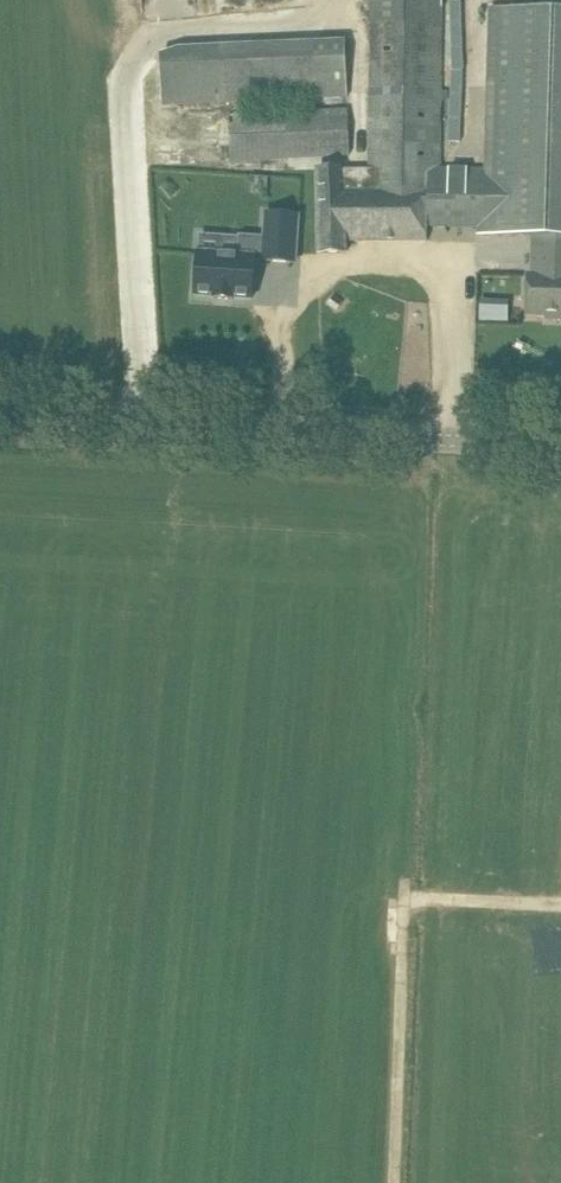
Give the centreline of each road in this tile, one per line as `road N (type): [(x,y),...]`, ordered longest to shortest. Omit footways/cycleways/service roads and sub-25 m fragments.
road 1 (tertiary): [(560,440),(0,416)]
road 2 (track): [(390,1182),(401,900),(560,911)]

